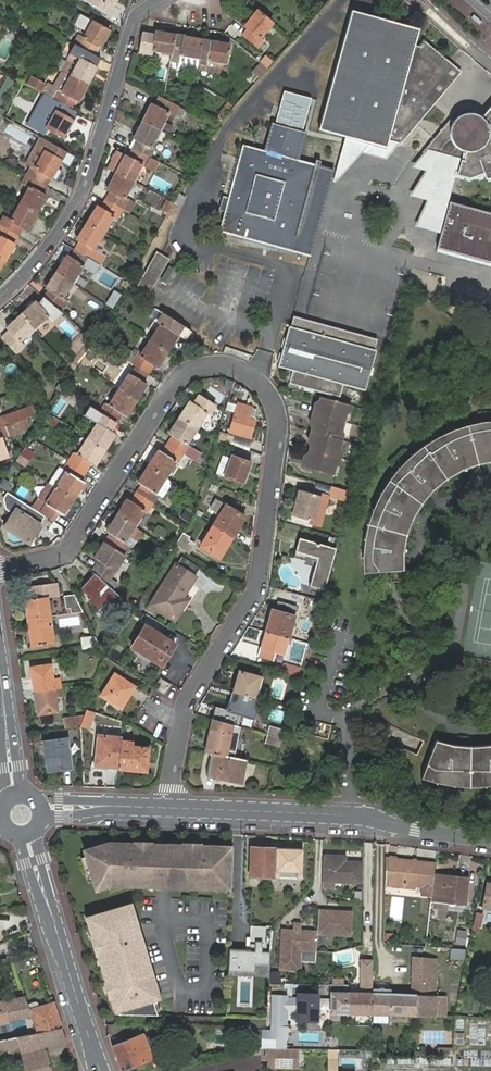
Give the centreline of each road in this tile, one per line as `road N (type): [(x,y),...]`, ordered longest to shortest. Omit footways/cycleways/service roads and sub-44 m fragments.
road 1 (residential): [(171,808),(184,707),(258,584),(279,418),(274,398),(260,380),(225,364),(183,373),(64,552),(0,565)]
road 2 (residential): [(0,300),(77,204),(135,20),(159,0)]
road 3 (tertiary): [(100,1070),(27,836)]
road 4 (residential): [(351,816),(171,808)]
road 5 (residential): [(490,839),(351,816)]
road 6 (residential): [(171,808),(42,809)]
road 7 (residential): [(351,816),(347,739),(320,705)]

